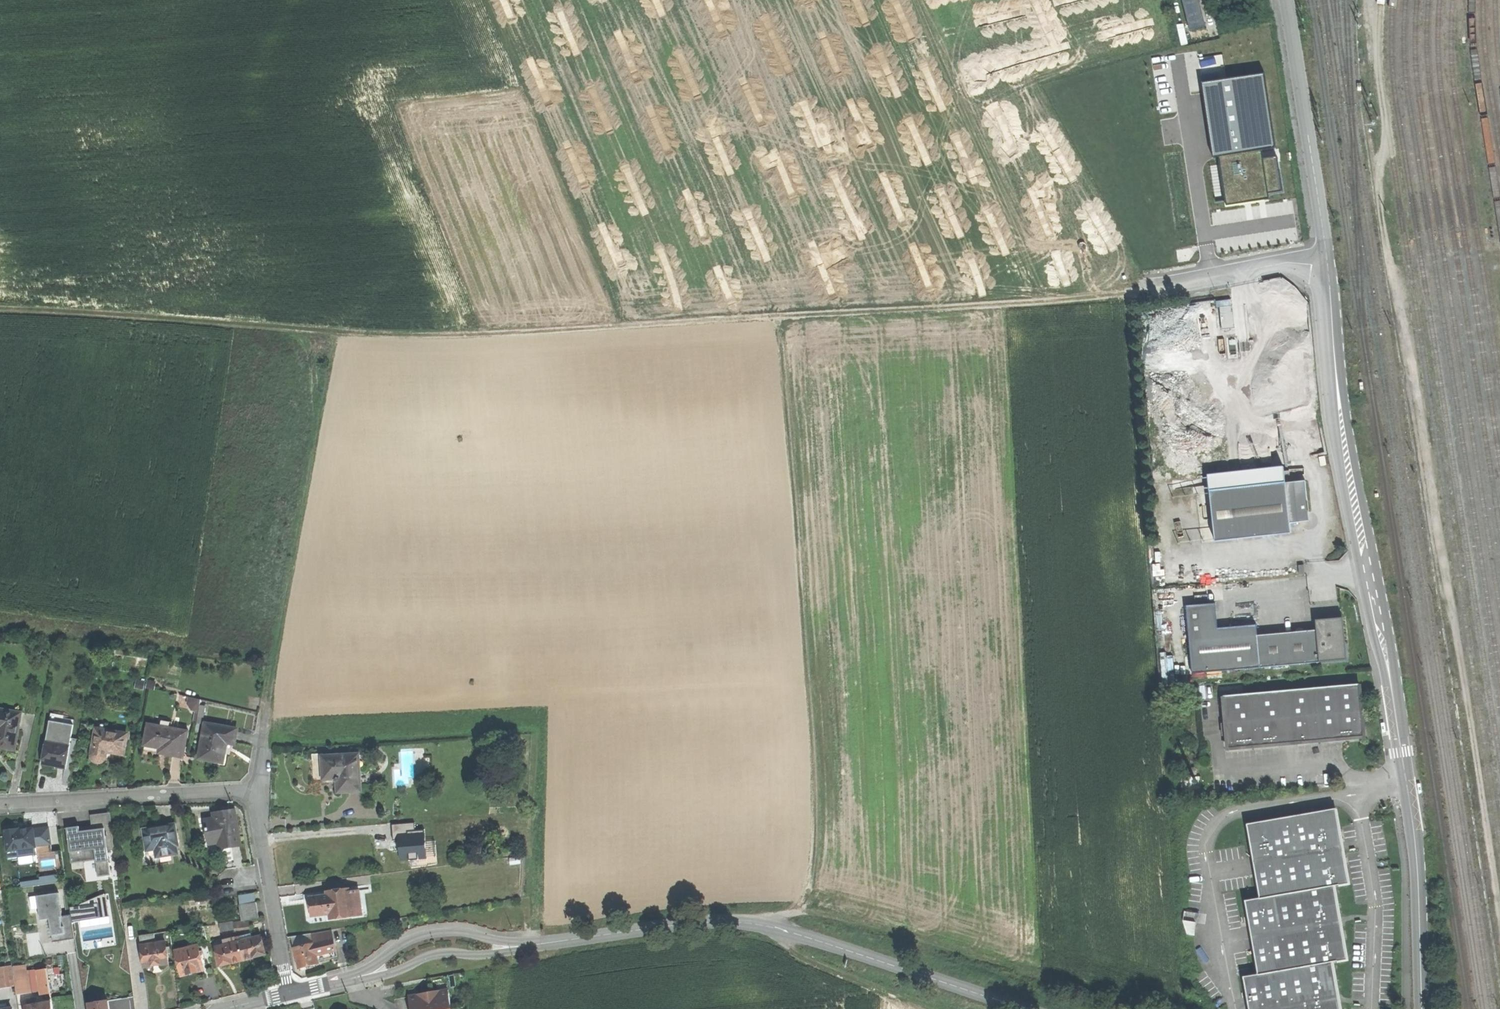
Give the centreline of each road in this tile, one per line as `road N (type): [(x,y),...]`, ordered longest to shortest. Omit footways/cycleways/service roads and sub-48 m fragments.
road 1 (track): [(0,310),(398,336),(1143,292)]
road 2 (residential): [(1327,260),(1345,446),(1407,785),(1423,1008)]
road 3 (track): [(746,922),(810,912),(822,828),(777,316)]
road 4 (tertiary): [(534,945),(746,922),(1028,1008)]
road 5 (track): [(335,332),(263,750)]
road 6 (track): [(486,0),(626,325)]
road 7 (track): [(1051,302),(918,0)]
road 8 (track): [(1405,325),(1381,208),(1384,133),(1372,0)]
road 9 (residential): [(1287,0),(1327,260)]
road 10 (residential): [(0,803),(259,792)]
road 11 (tertiary): [(534,945),(458,932),(423,936),(337,982)]
road 12 (residential): [(289,993),(259,792)]
road 13 (tertiary): [(337,982),(435,955),(534,945)]
road 14 (residential): [(1143,292),(1327,260)]
road 15 (track): [(534,945),(536,781)]

